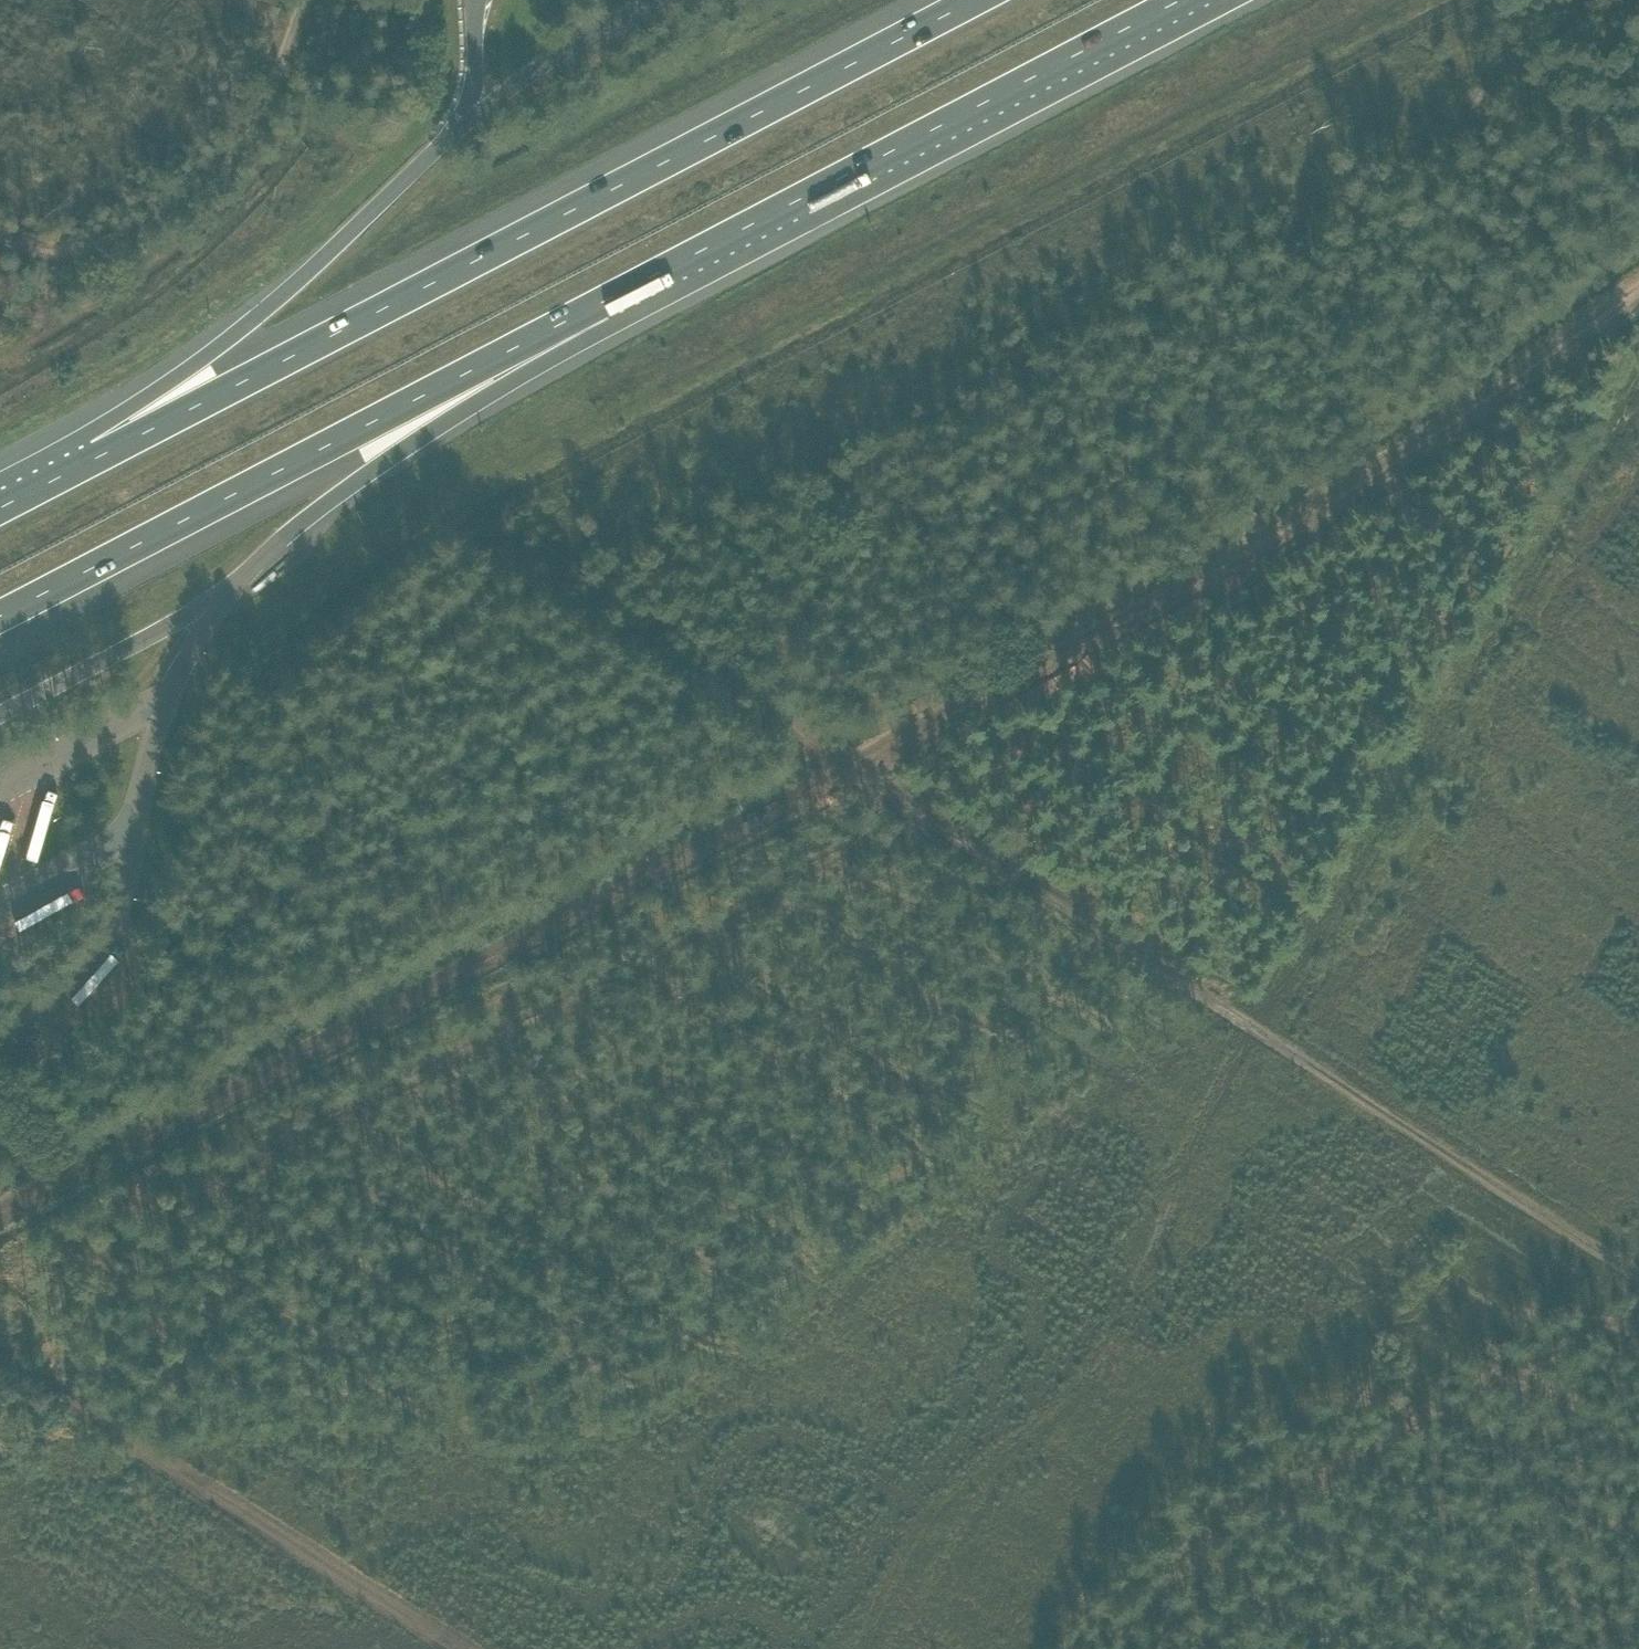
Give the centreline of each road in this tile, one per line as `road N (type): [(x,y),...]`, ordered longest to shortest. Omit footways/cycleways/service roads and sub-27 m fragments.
road 1 (track): [(1638,291),(1381,472),(854,767),(0,1215)]
road 2 (motorway): [(971,0),(97,457)]
road 3 (track): [(854,767),(1638,1274)]
road 4 (motorway): [(0,616),(598,304)]
road 5 (motorway): [(598,304),(1178,0)]
road 6 (track): [(0,1367),(447,1648)]
road 7 (motorway): [(454,132),(97,457)]
road 8 (motorway): [(216,597),(298,523),(598,304)]
road 9 (track): [(0,224),(35,246),(74,253),(174,223),(222,177),(300,0)]

